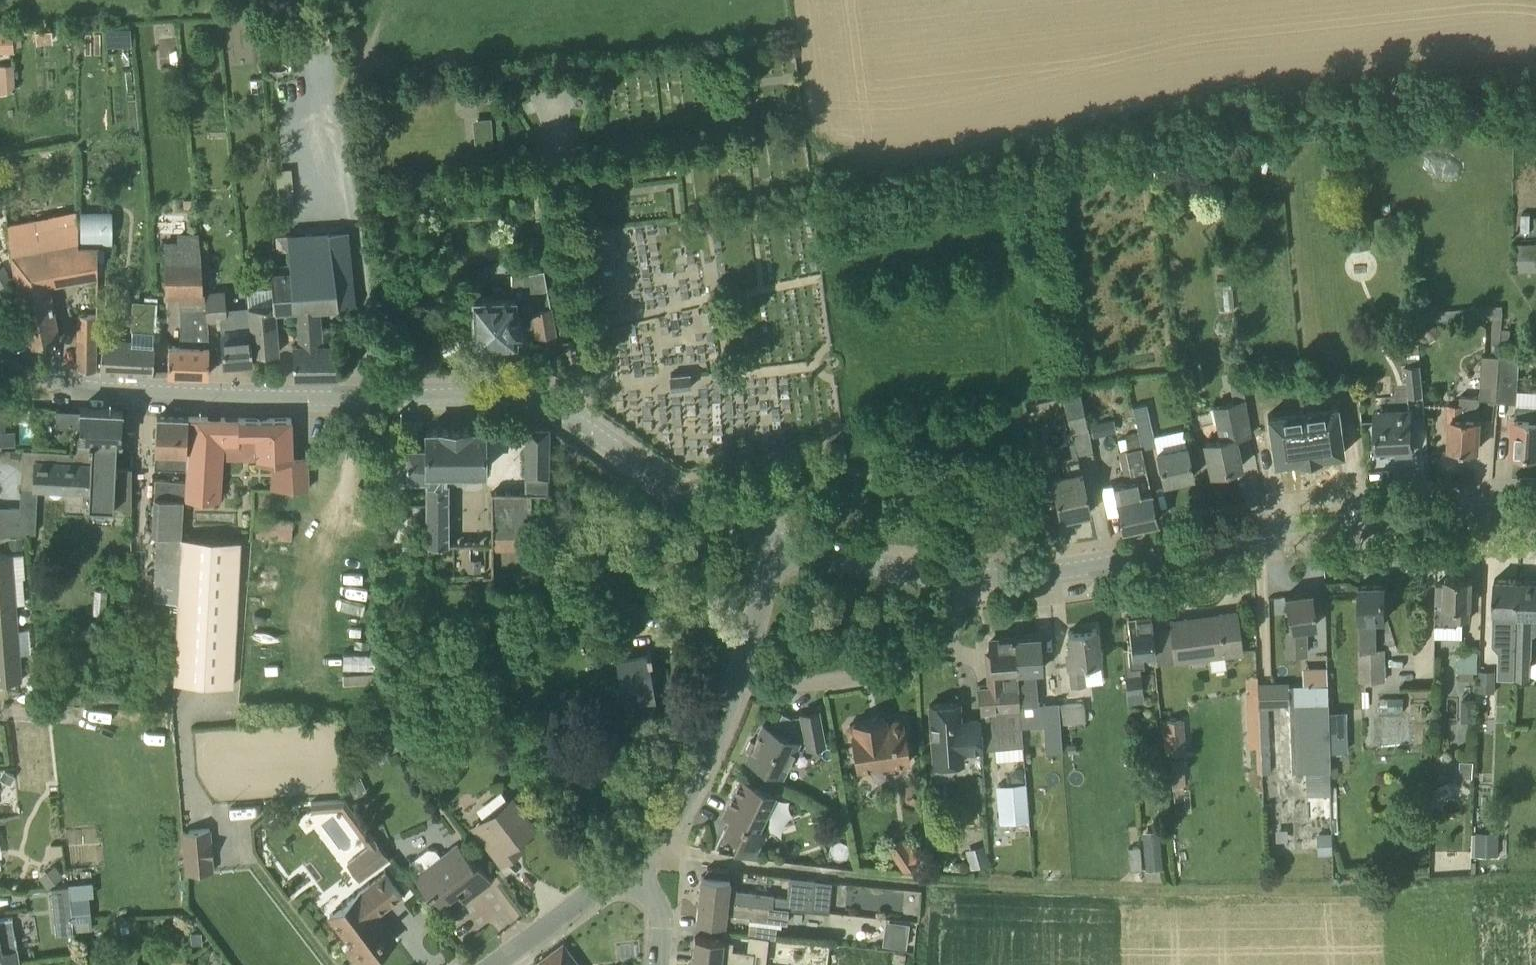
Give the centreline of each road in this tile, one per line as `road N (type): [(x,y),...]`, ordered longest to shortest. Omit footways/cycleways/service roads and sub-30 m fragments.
road 1 (track): [(662,833),(686,854),(910,883),(1072,889),(1468,883)]
road 2 (tertiary): [(773,538),(712,516),(591,431),(521,398),(88,389),(40,377),(13,357)]
road 3 (tertiary): [(1535,513),(1365,518),(1234,534),(1106,564),(976,576)]
road 4 (residential): [(738,680),(821,683),(904,665),(934,651),(963,622),(976,576)]
road 5 (unclassified): [(624,869),(662,833),(738,680)]
road 6 (tertiary): [(976,576),(870,566),(773,538)]
road 7 (unclassified): [(500,964),(624,869)]
road 8 (unclassified): [(738,680),(773,538)]

